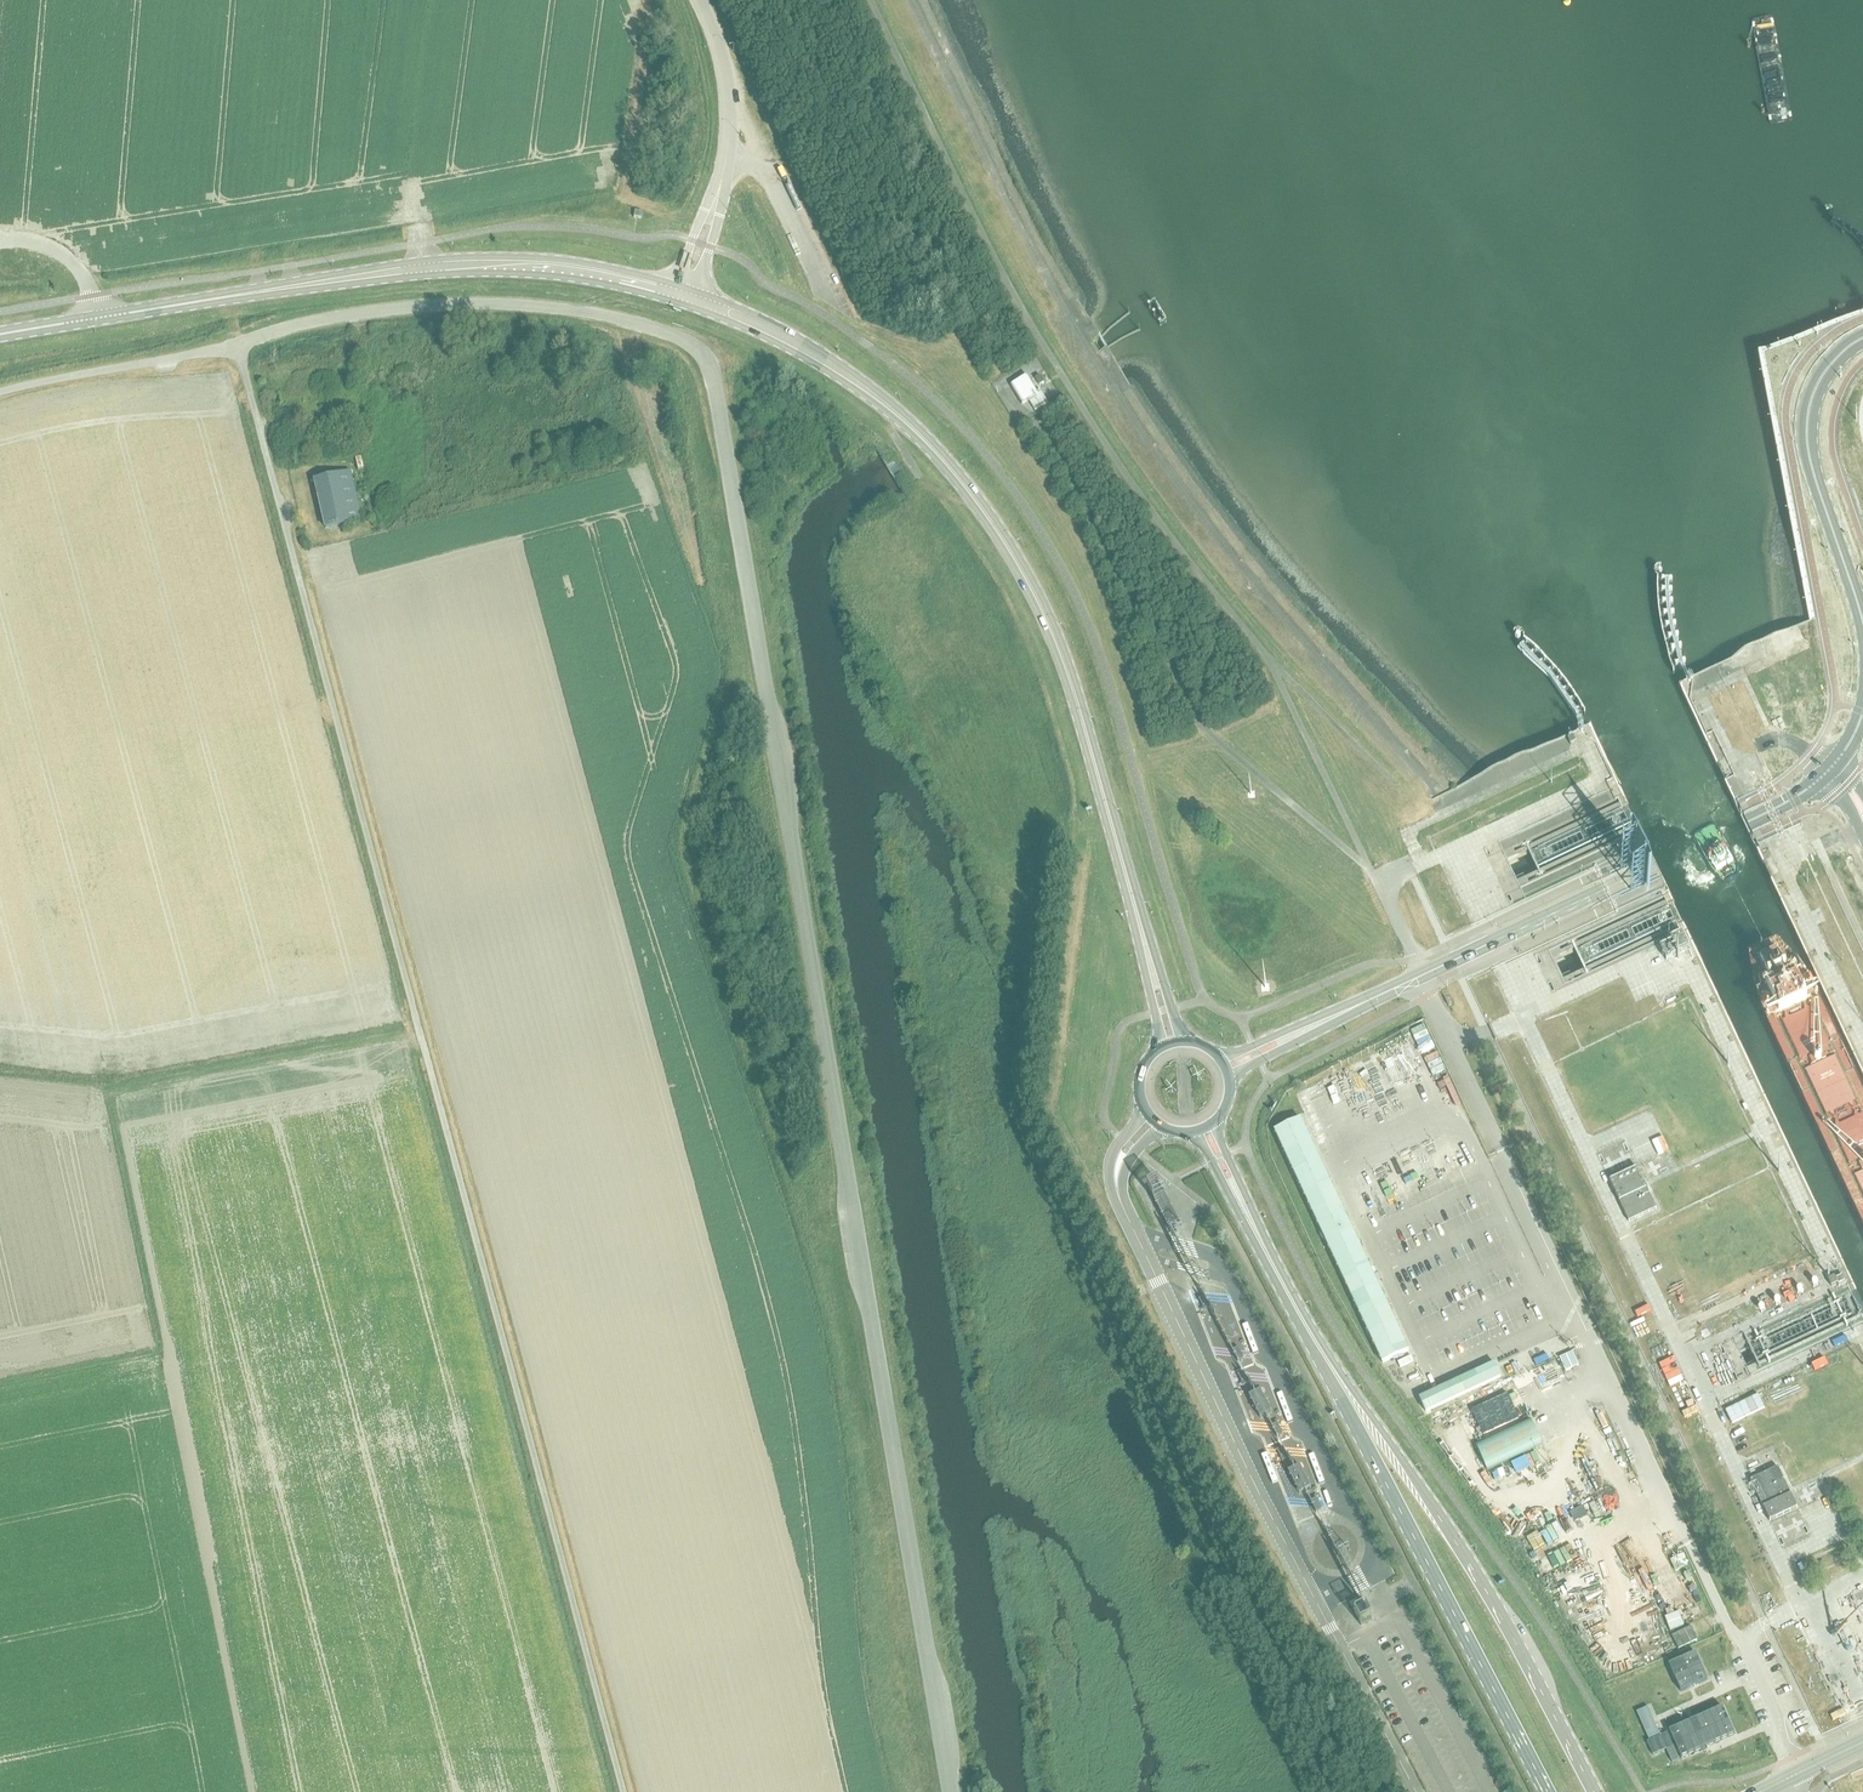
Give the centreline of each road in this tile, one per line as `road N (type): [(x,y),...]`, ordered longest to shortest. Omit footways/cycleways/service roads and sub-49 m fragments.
road 1 (unclassified): [(946,1791),(792,827),(707,361),(687,339),(643,326),(507,304),(404,308),(239,341)]
road 2 (unclassified): [(624,1791),(239,341)]
road 3 (primary): [(1150,962),(1043,609),(971,492),(870,392),(764,326),(682,293)]
road 4 (unclassified): [(1117,1166),(1122,1205),(1221,1412),(1416,1791)]
road 5 (primary): [(92,320),(480,268),(552,269),(682,293)]
road 6 (primary): [(1592,1791),(1443,1519),(1324,1361)]
road 7 (secondary): [(1296,1033),(1747,820)]
road 8 (primary): [(1324,1361),(1547,1791)]
road 9 (unclassified): [(682,293),(729,155),(732,117),(729,81),(697,0)]
road 10 (secondary): [(1862,348),(1823,389),(1809,429),(1811,459),(1862,623)]
road 11 (unclassified): [(0,391),(239,341)]
road 12 (primary): [(1324,1361),(1238,1199)]
road 13 (unclassified): [(1789,1778),(1785,1727),(1749,1644),(1768,1622)]
road 14 (unclassified): [(92,320),(85,285),(63,258),(33,243),(0,242)]

